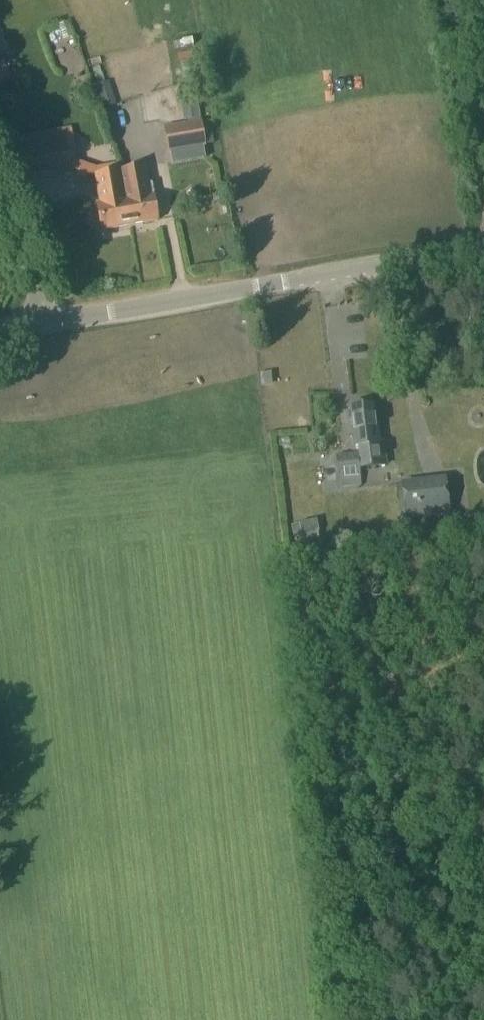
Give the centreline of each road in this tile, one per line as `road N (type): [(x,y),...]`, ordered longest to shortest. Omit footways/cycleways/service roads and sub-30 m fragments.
road 1 (unclassified): [(58,322),(483,248)]
road 2 (unclassified): [(58,322),(0,206)]

